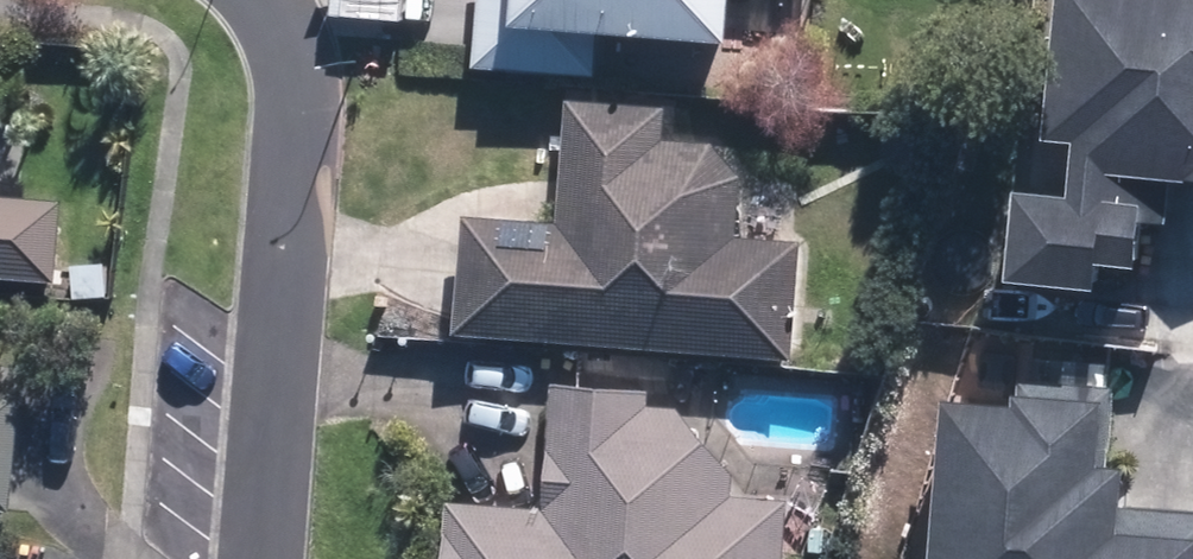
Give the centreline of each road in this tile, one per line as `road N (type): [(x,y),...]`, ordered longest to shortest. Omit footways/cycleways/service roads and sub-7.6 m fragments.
road 1 (residential): [(233,558),(293,96),(273,0)]

